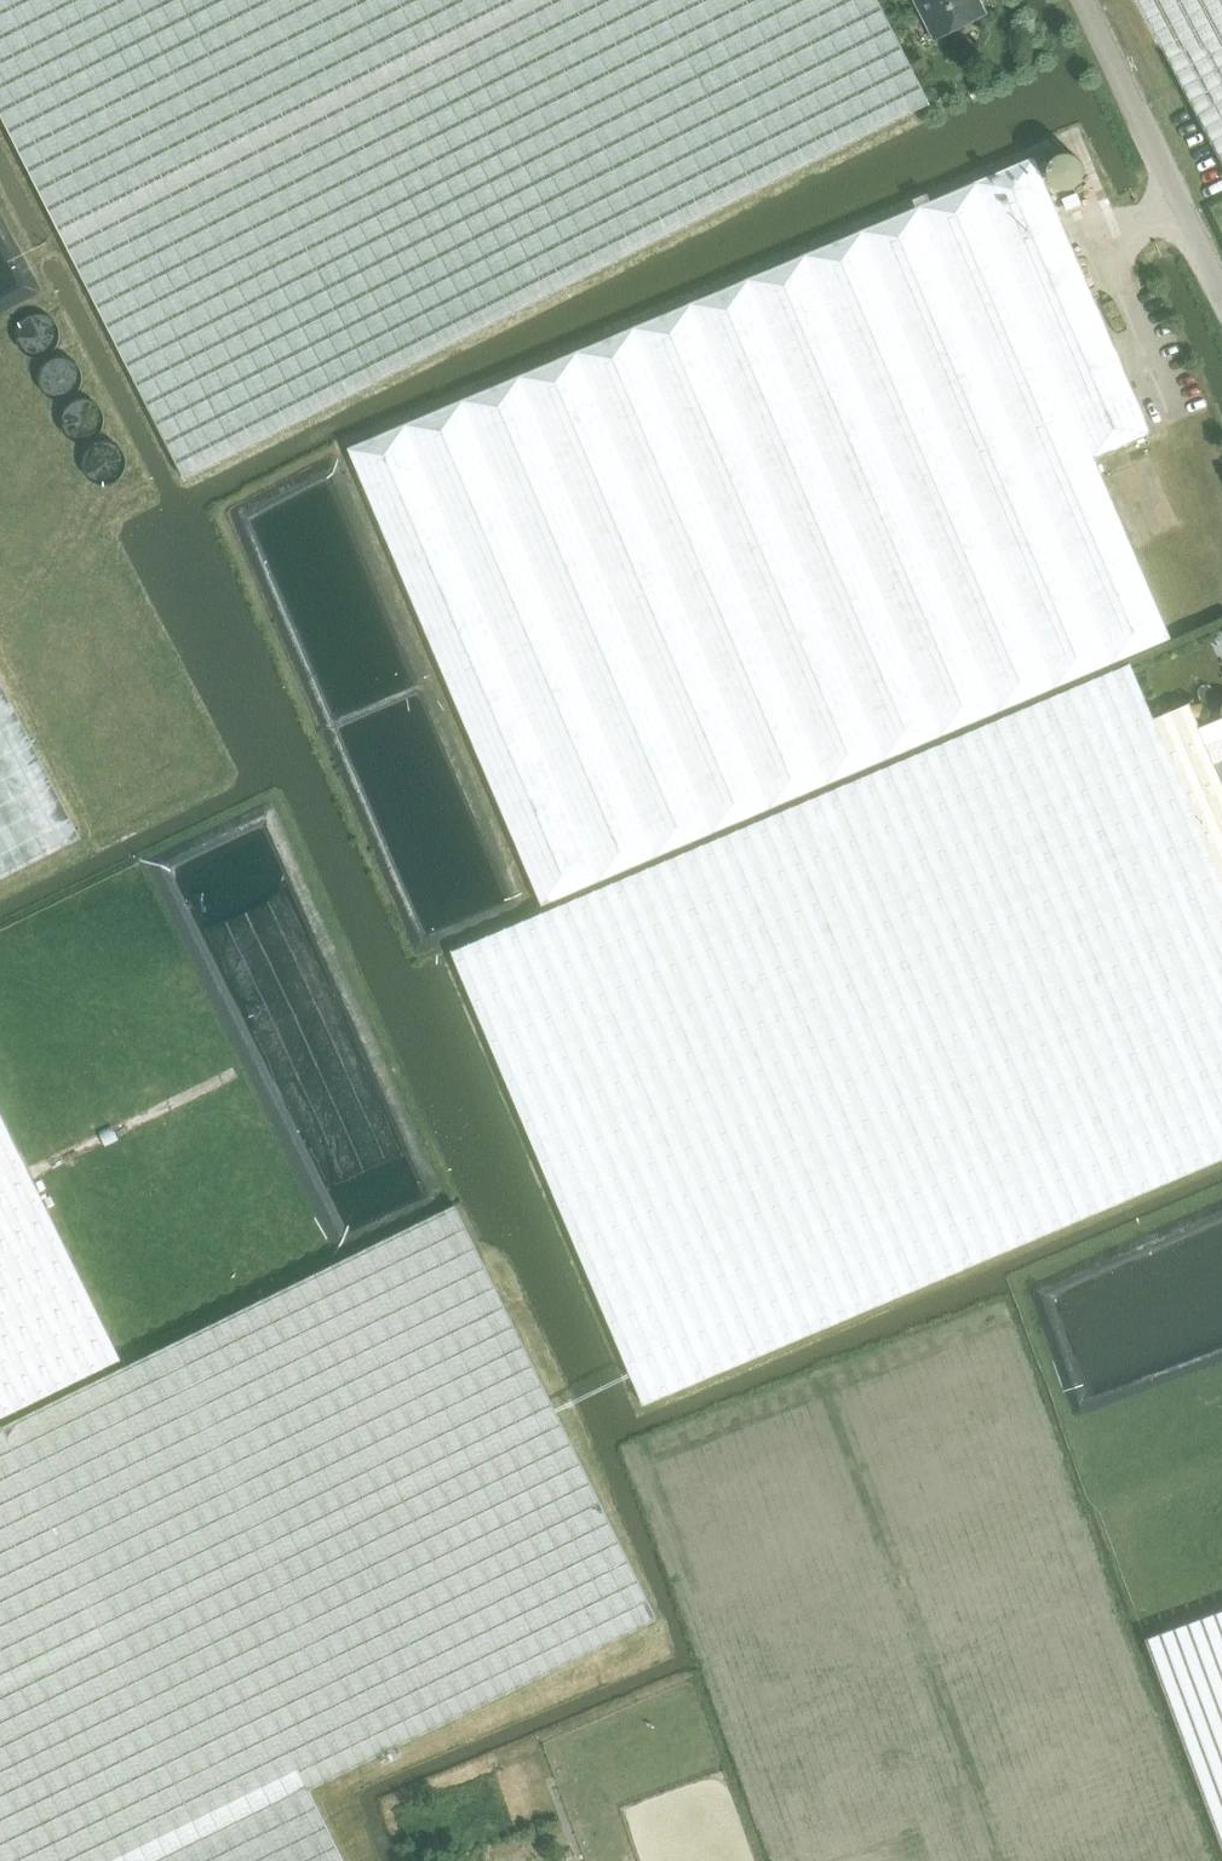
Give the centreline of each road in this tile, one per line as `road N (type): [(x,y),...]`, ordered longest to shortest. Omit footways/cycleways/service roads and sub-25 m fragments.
road 1 (unclassified): [(1221,285),(1089,0)]

